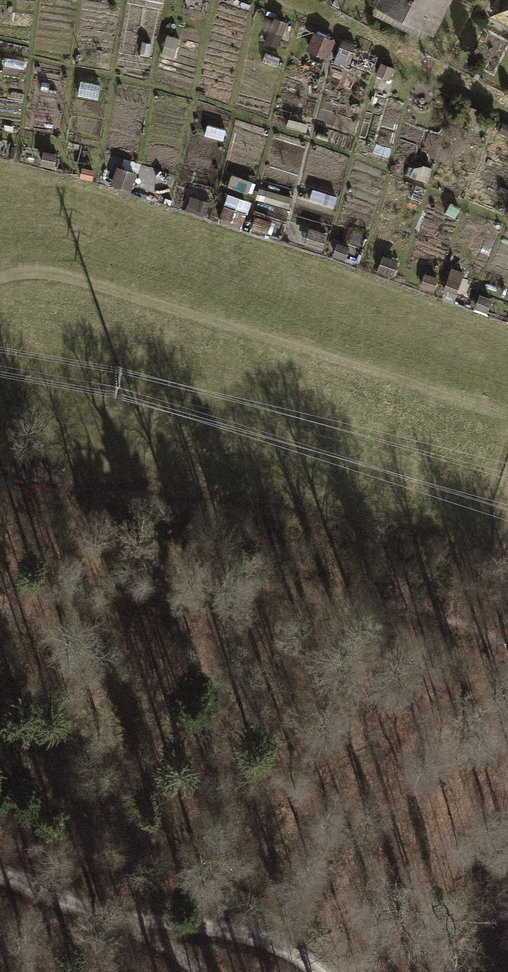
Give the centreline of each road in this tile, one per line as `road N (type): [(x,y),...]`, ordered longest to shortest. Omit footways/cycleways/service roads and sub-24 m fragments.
road 1 (track): [(111,920),(186,921),(245,932),(307,954),(324,971)]
road 2 (track): [(0,872),(111,920)]

